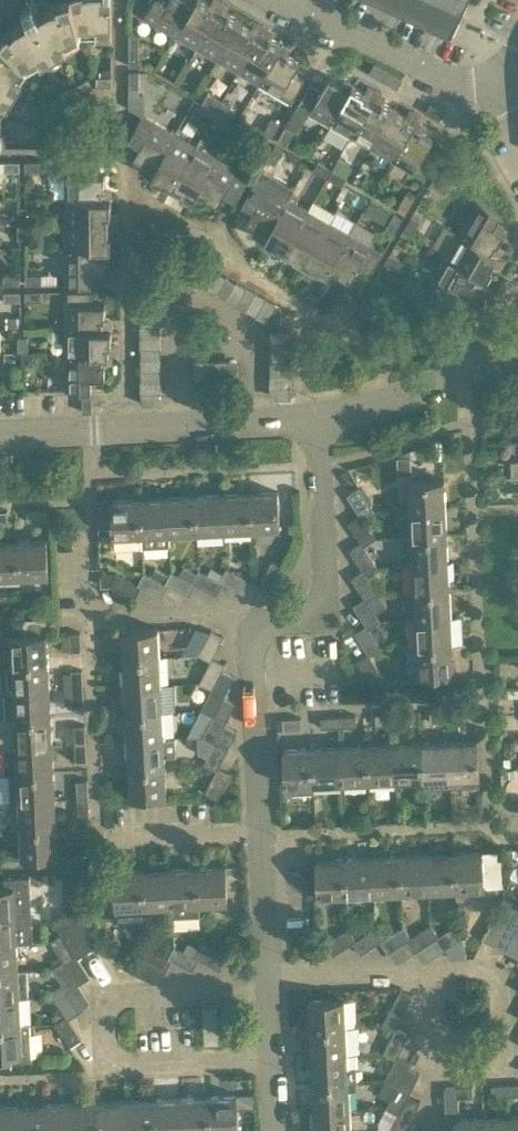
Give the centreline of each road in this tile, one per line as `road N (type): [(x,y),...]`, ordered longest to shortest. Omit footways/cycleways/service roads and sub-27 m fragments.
road 1 (residential): [(260,823),(246,608),(322,604),(334,588),(319,415)]
road 2 (residential): [(272,1055),(112,1063),(107,990),(268,981)]
road 3 (residential): [(259,420),(257,336),(206,298),(184,305),(174,321),(177,425)]
road 4 (residential): [(517,123),(496,92),(455,85),(289,0)]
road 5 (residential): [(428,972),(500,969),(507,1073),(433,1077)]
road 6 (residential): [(517,351),(425,388),(319,415)]
road 7 (residential): [(177,425),(0,435)]
road 8 (residential): [(100,832),(260,823)]
road 9 (residential): [(268,981),(428,972)]
road 10 (residential): [(268,981),(260,823)]

